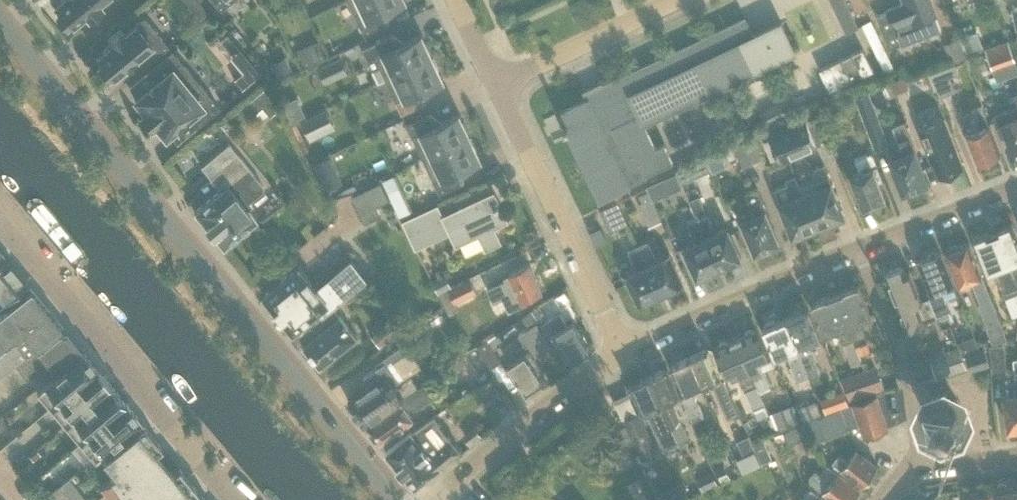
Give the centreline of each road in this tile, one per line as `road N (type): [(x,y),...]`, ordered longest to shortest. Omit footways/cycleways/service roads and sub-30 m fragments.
road 1 (tertiary): [(398,499),(42,72)]
road 2 (residential): [(625,355),(1016,188)]
road 3 (residential): [(625,355),(497,85)]
road 4 (residential): [(188,442),(0,219)]
road 5 (residential): [(433,499),(552,402),(625,355)]
road 6 (residential): [(497,85),(675,0)]

